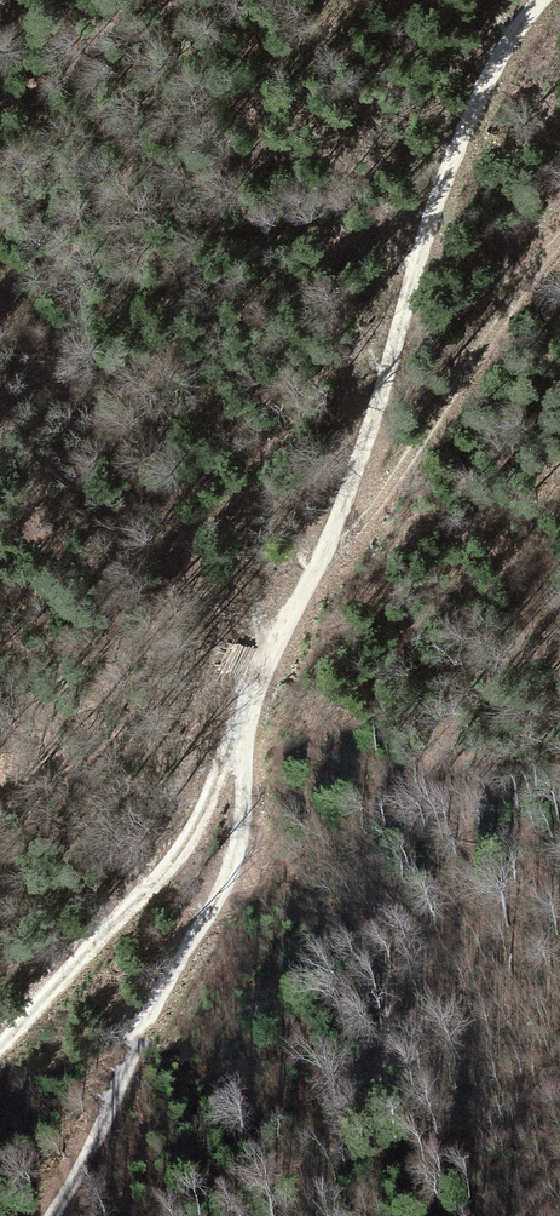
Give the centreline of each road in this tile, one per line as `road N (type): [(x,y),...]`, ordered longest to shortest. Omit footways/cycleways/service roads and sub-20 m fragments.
road 1 (track): [(544,0),(514,31),(455,153),(359,460),(246,722),(243,821),(217,895),(52,1215)]
road 2 (track): [(0,1058),(184,846),(246,722)]
road 3 (track): [(328,542),(392,484),(559,239)]

